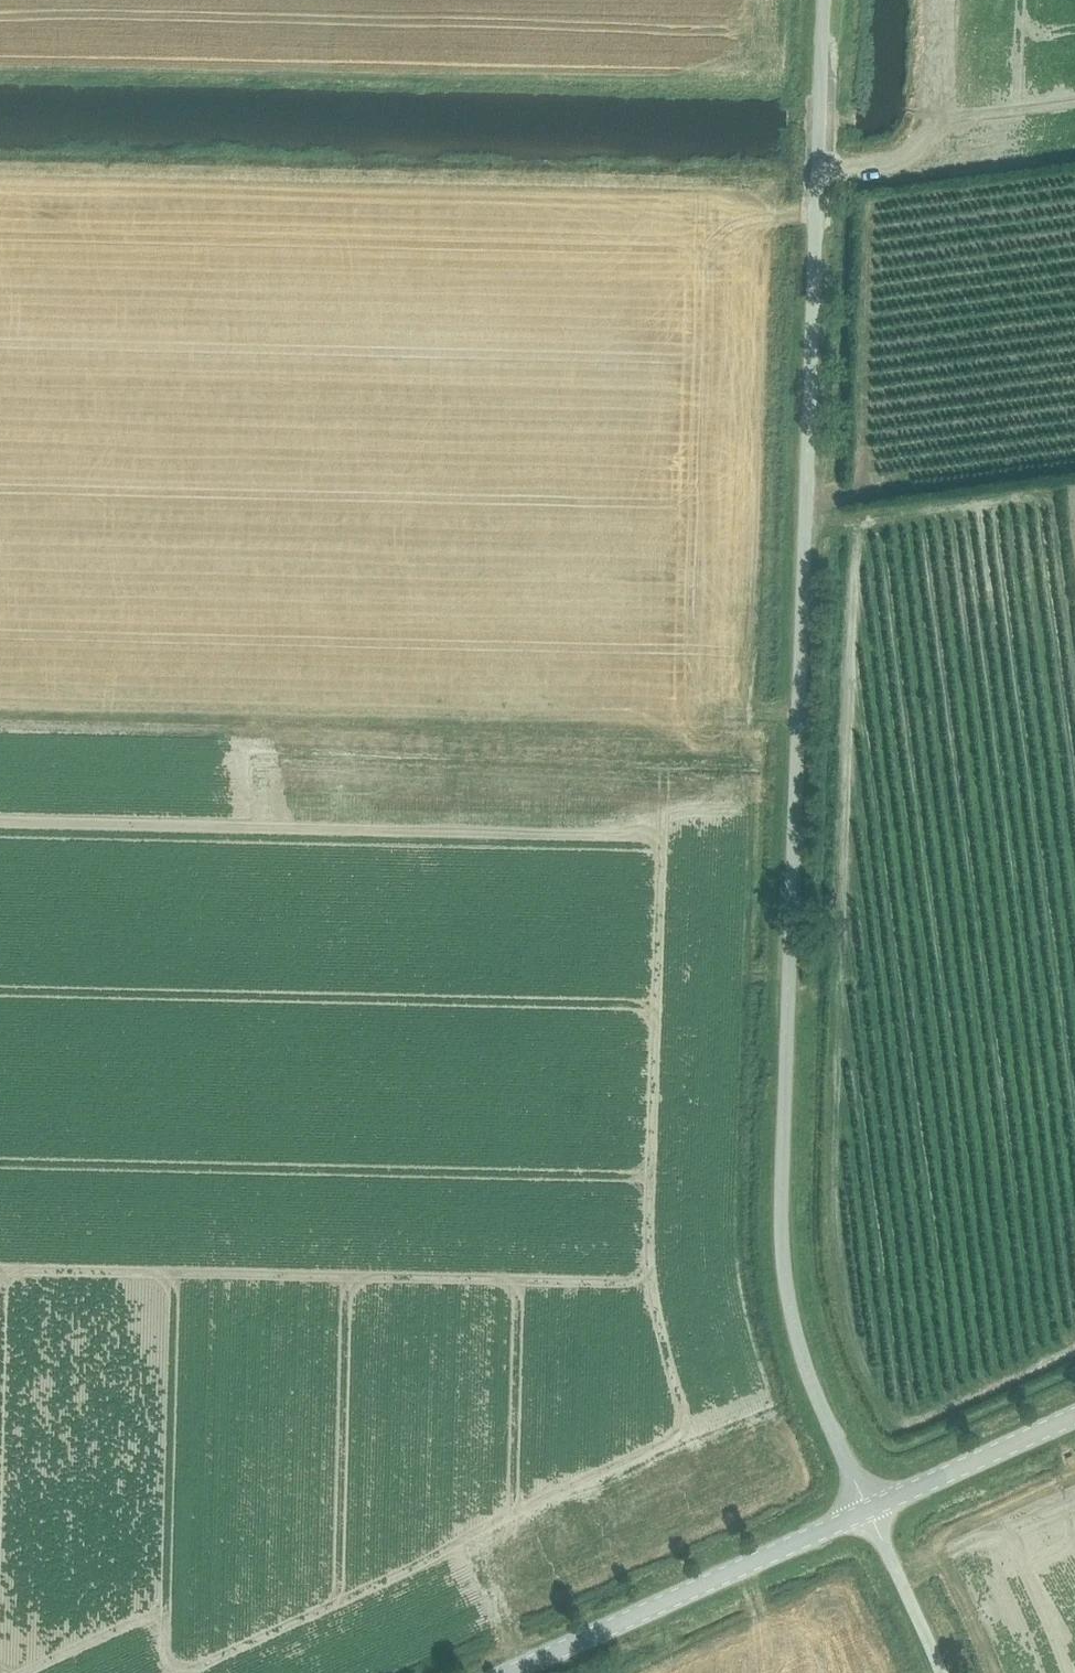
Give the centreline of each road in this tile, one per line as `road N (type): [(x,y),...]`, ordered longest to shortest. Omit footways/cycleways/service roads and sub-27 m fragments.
road 1 (unclassified): [(871,1509),(807,1367),(786,1287),(781,1209),(826,0)]
road 2 (tertiary): [(509,1672),(871,1509)]
road 3 (tertiary): [(871,1509),(1074,1416)]
road 4 (unclassified): [(939,1672),(871,1509)]

